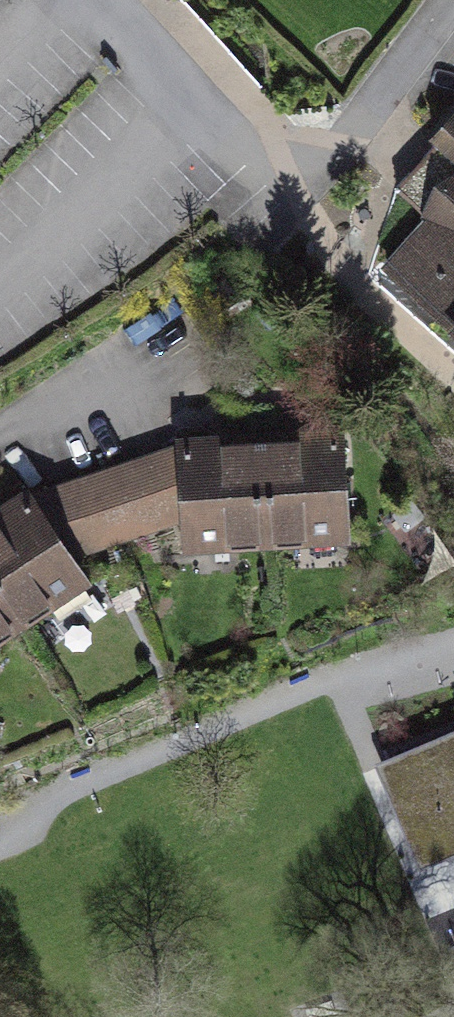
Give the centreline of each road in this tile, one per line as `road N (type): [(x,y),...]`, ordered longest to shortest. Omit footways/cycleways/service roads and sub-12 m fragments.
road 1 (residential): [(159,354),(0,440)]

